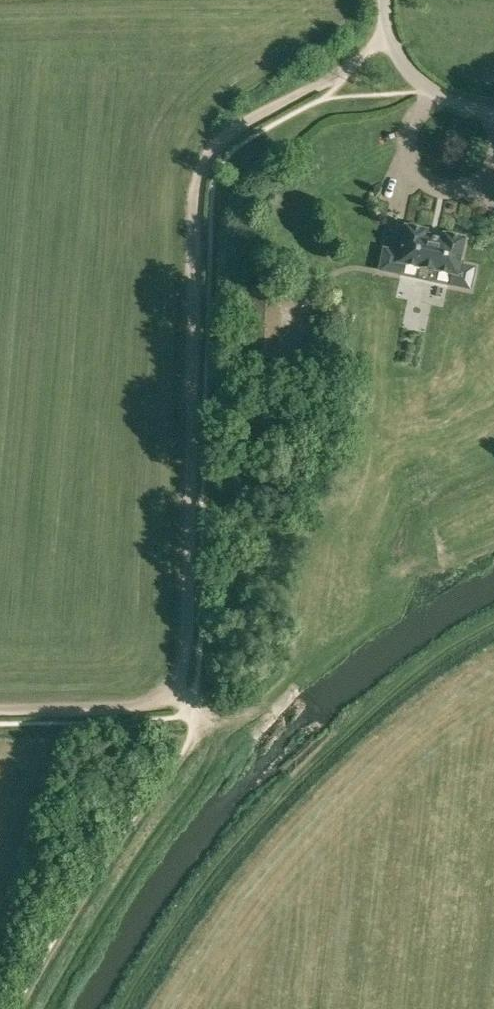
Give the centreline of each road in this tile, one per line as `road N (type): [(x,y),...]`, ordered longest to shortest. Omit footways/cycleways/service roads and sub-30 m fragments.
road 1 (track): [(173,695),(183,680),(195,181),(222,138),(291,97)]
road 2 (track): [(0,708),(155,704),(173,695)]
road 3 (unclassified): [(493,113),(429,92),(398,63),(383,0)]

